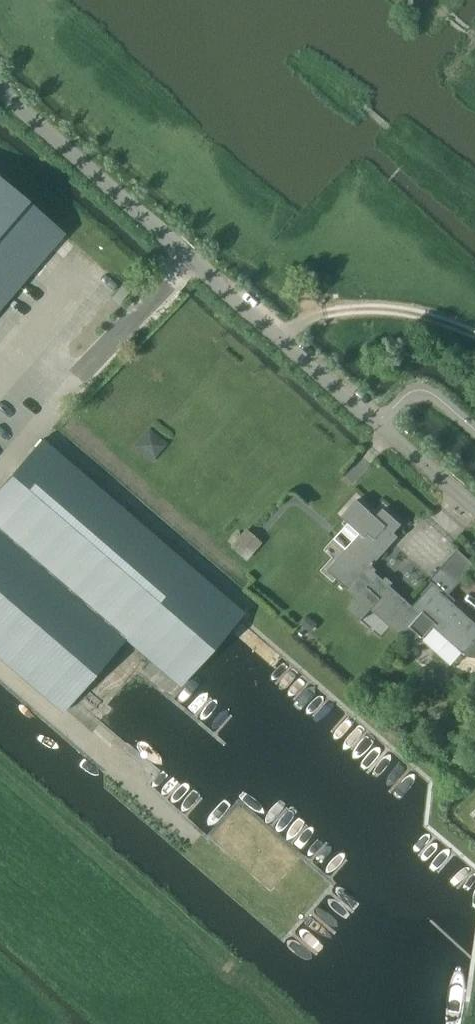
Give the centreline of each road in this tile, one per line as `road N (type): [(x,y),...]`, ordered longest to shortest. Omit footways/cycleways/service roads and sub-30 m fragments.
road 1 (residential): [(474,513),(0,90)]
road 2 (track): [(282,340),(323,312),(395,308),(474,335)]

